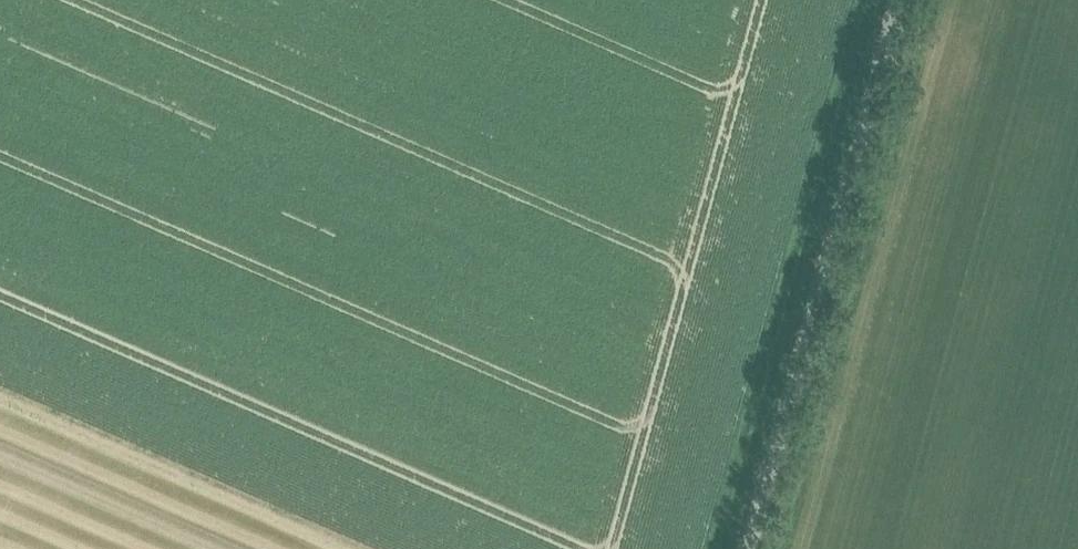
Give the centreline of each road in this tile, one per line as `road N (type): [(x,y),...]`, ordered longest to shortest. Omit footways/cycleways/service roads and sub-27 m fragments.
road 1 (unclassified): [(756,548),(897,0)]

